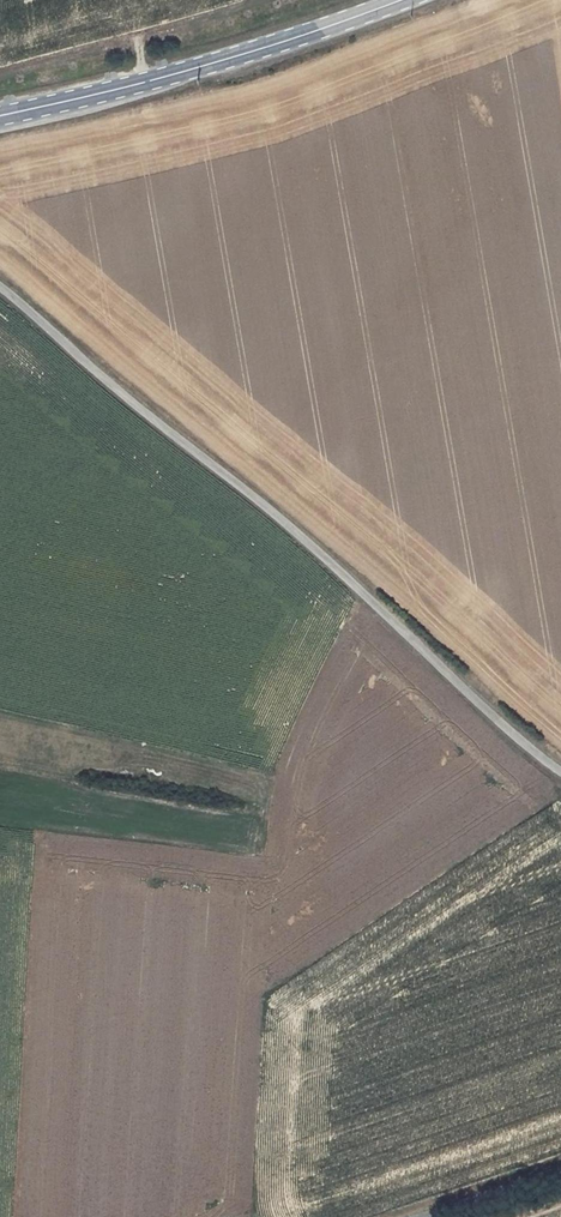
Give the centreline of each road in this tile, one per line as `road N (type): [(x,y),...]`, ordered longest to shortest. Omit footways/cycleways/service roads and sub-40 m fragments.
road 1 (unclassified): [(0,282),(124,393),(267,504),(560,768)]
road 2 (secondary): [(402,0),(258,52),(0,115)]
road 3 (unclassified): [(560,1167),(418,1216)]

